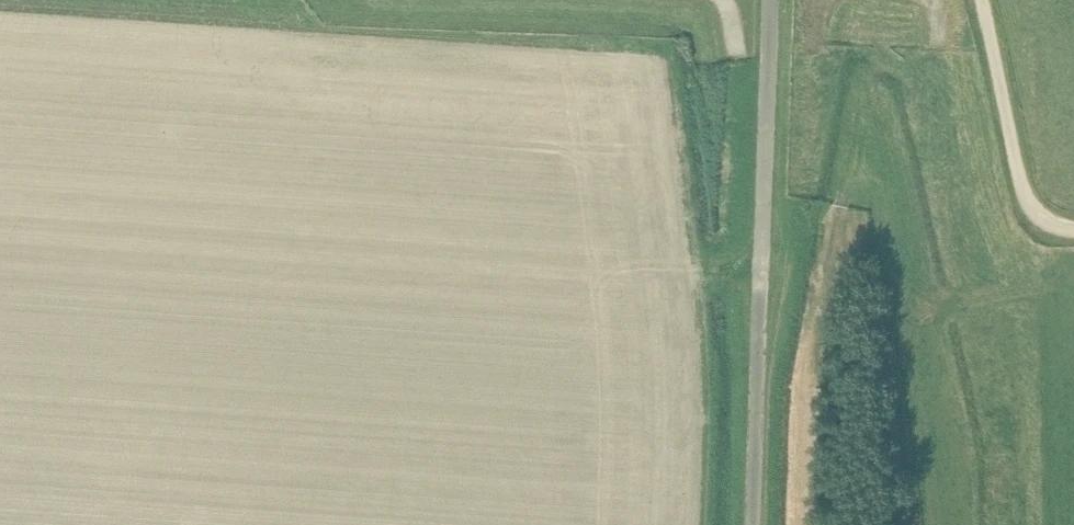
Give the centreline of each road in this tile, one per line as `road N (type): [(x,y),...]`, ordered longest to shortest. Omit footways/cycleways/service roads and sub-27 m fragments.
road 1 (unclassified): [(752,524),(769,0)]
road 2 (track): [(1073,230),(1044,221),(1025,195),(980,0)]

